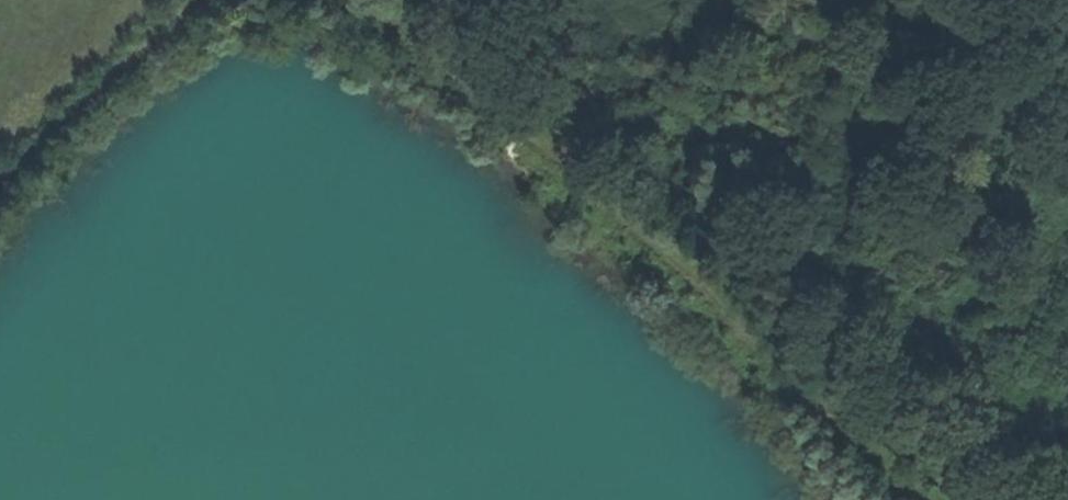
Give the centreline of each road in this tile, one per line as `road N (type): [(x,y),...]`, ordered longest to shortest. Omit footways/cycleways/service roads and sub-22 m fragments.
road 1 (track): [(362,0),(928,499)]
road 2 (track): [(0,193),(152,34),(201,0)]

